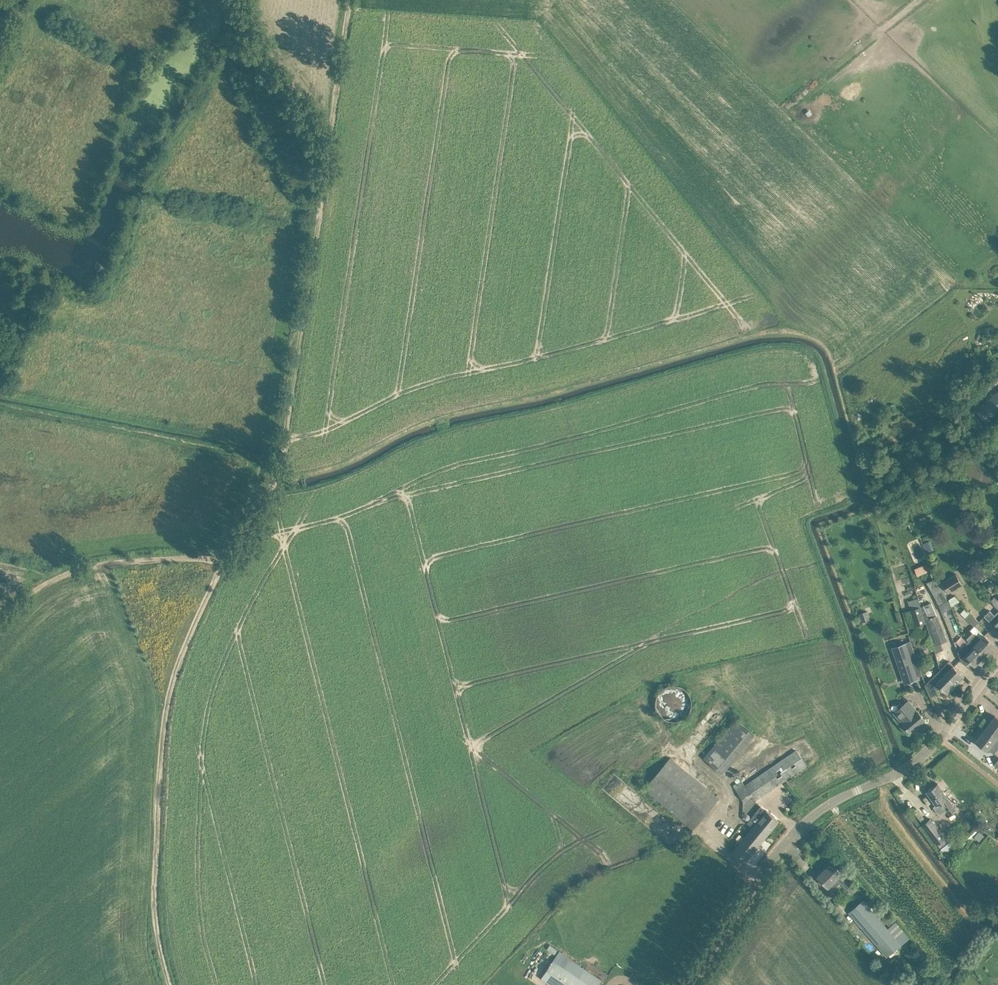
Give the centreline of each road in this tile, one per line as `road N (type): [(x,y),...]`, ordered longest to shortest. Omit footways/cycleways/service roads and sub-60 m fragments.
road 1 (track): [(355,0),(313,281),(267,501),(231,554)]
road 2 (track): [(171,984),(159,959),(167,695),(231,554)]
road 3 (unclassified): [(688,984),(796,829),(822,806),(912,767),(939,736)]
road 4 (track): [(0,631),(39,586),(102,559),(231,554)]

